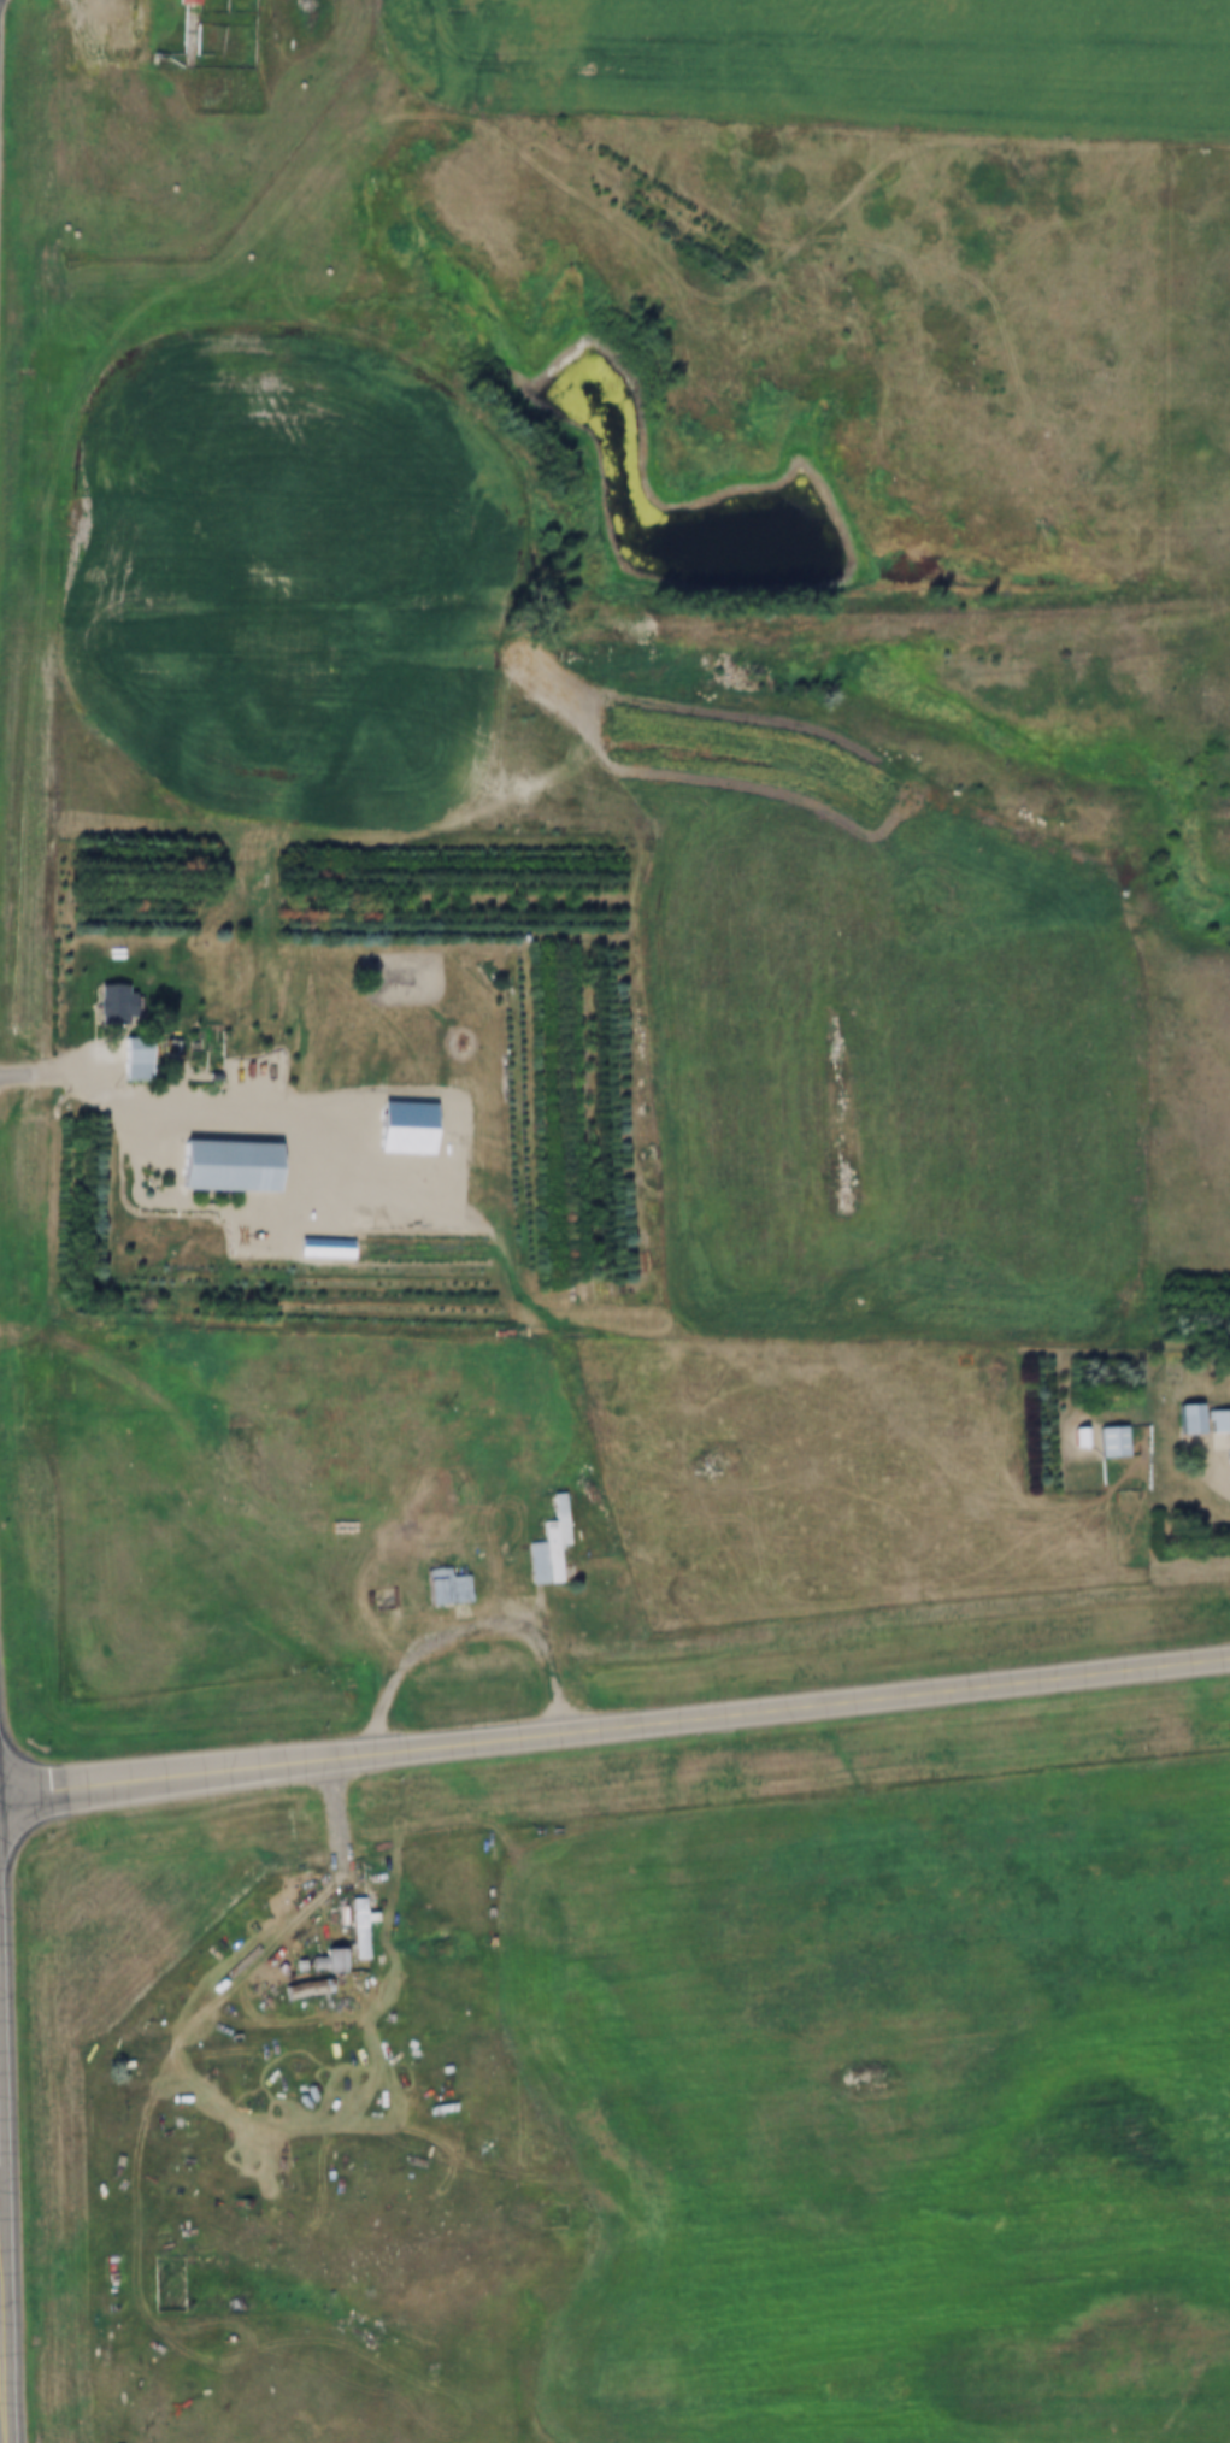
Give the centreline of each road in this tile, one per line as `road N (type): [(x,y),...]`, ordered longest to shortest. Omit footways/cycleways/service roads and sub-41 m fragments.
road 1 (secondary): [(1229,1662),(0,1803)]
road 2 (track): [(755,1487),(1020,1582),(1229,1575)]

